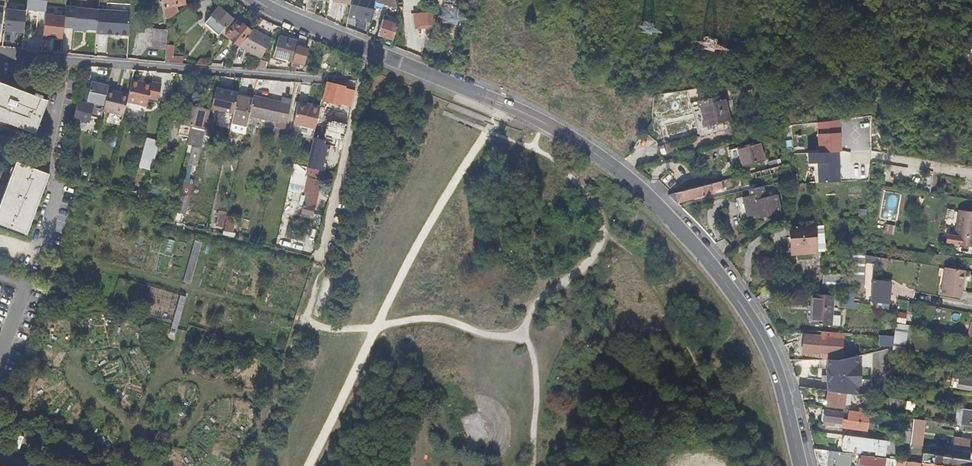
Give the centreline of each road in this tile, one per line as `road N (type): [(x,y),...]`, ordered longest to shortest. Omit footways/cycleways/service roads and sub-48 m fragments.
road 1 (tertiary): [(801,465),(757,329),(719,273),(627,178),(534,117),(254,0)]
road 2 (track): [(543,122),(533,147),(571,174),(605,217),(592,260),(543,295),(510,335),(434,318),(375,327)]
road 3 (residential): [(361,82),(67,59)]
road 4 (track): [(375,327),(500,103)]
road 5 (residential): [(67,59),(46,156),(55,181),(38,248)]
road 6 (track): [(309,465),(375,327)]
road 7 (track): [(520,332),(536,374),(532,465)]
road 8 (track): [(319,264),(307,320),(375,327)]

